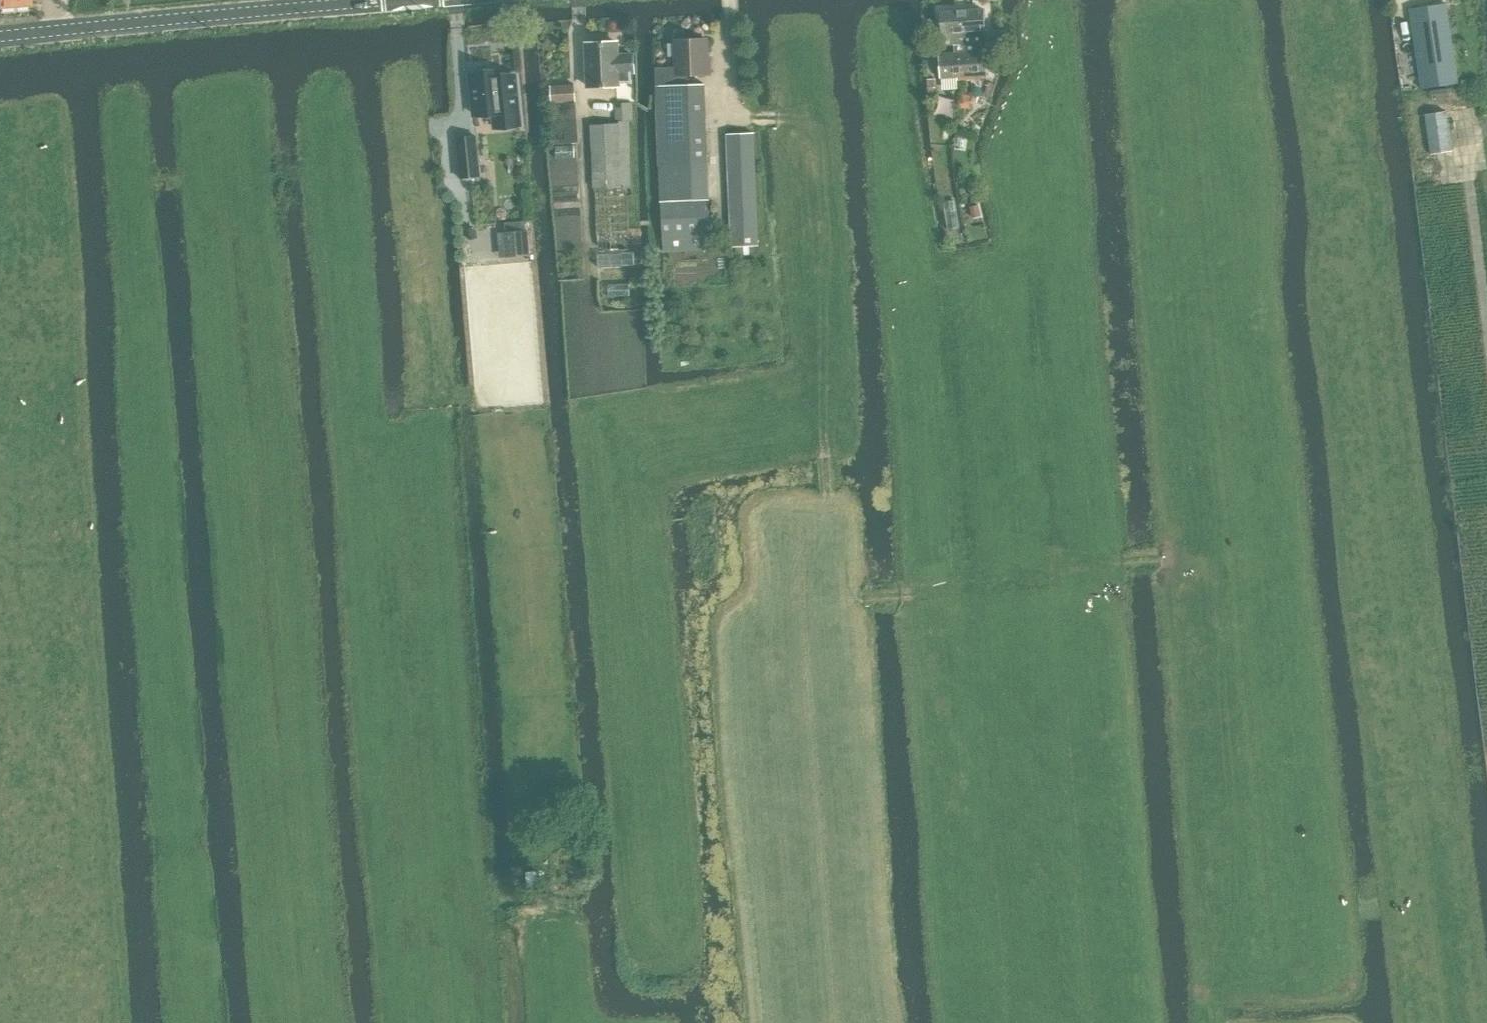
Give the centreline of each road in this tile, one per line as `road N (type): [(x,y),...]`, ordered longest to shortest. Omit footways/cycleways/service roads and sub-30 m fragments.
road 1 (tertiary): [(0,37),(385,0)]

